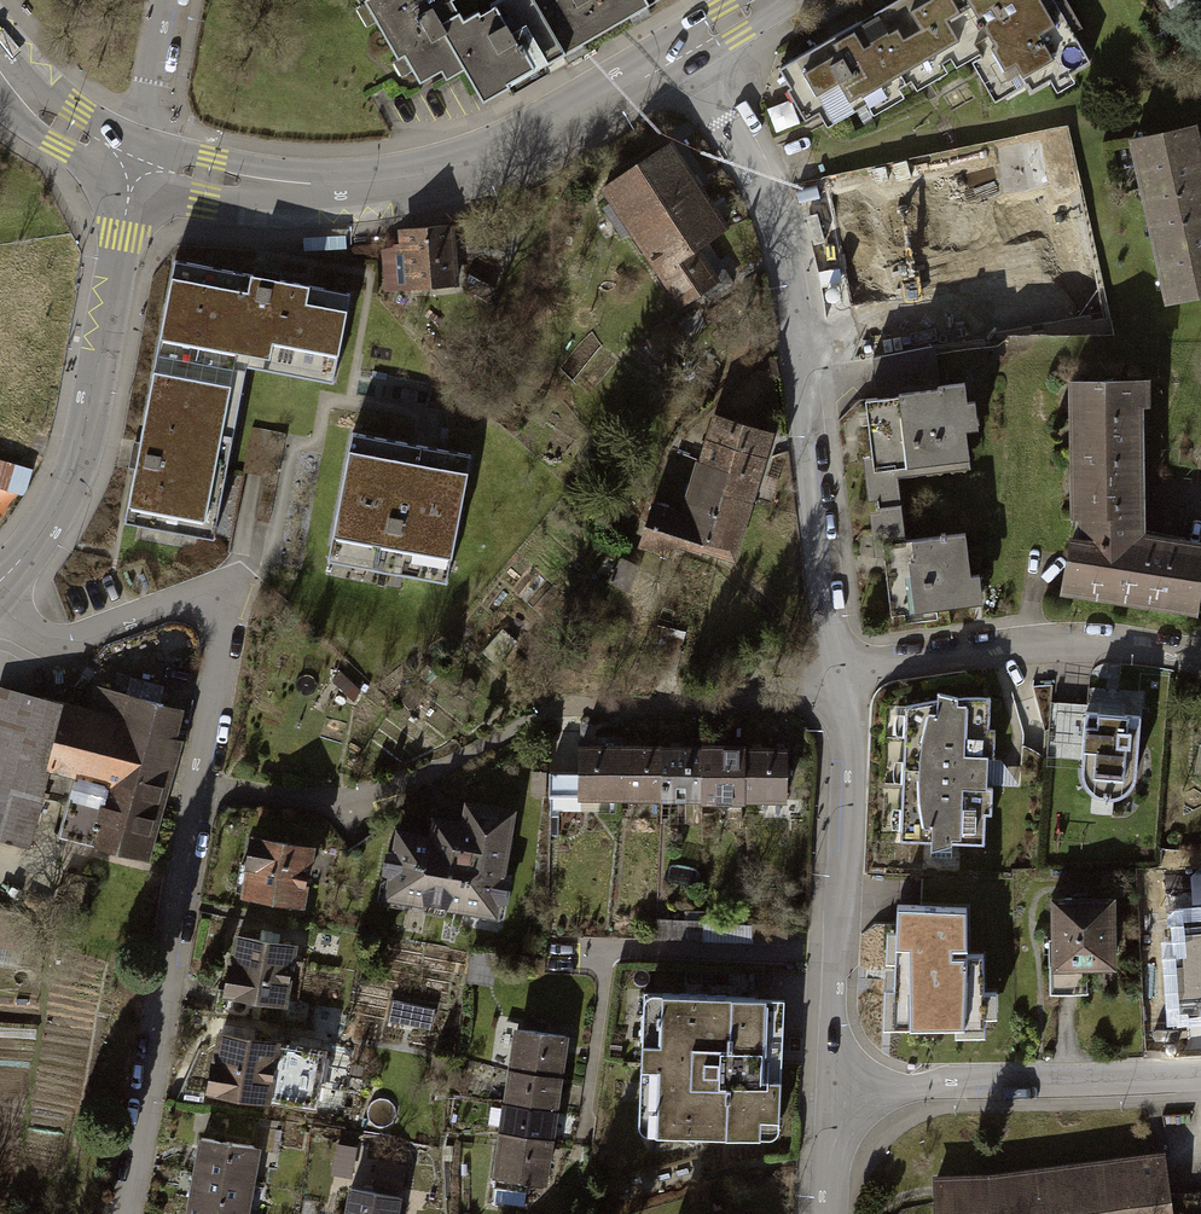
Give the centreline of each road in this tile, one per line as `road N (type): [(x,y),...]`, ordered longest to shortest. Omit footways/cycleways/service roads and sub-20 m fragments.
road 1 (residential): [(673,49),(756,189),(777,249),(834,676)]
road 2 (tertiary): [(673,49),(530,134),(425,175),(301,189),(136,165)]
road 3 (residential): [(195,793),(235,613),(223,596),(202,592),(81,637),(49,640),(0,604)]
road 4 (tertiary): [(136,165),(75,456),(30,547),(0,585)]
road 5 (residential): [(121,1213),(195,793)]
road 6 (residential): [(828,1089),(843,727),(834,676)]
road 7 (residential): [(195,793),(378,788),(453,761),(552,709)]
road 8 (residential): [(828,1089),(1200,1074)]
road 9 (residential): [(1011,646),(1102,640),(1200,657)]
road 10 (residential): [(834,676),(1011,646)]
road 11 (residential): [(136,165),(164,0)]
road 12 (residential): [(136,165),(59,131),(0,77)]
road 13 (residential): [(823,1213),(828,1089)]

